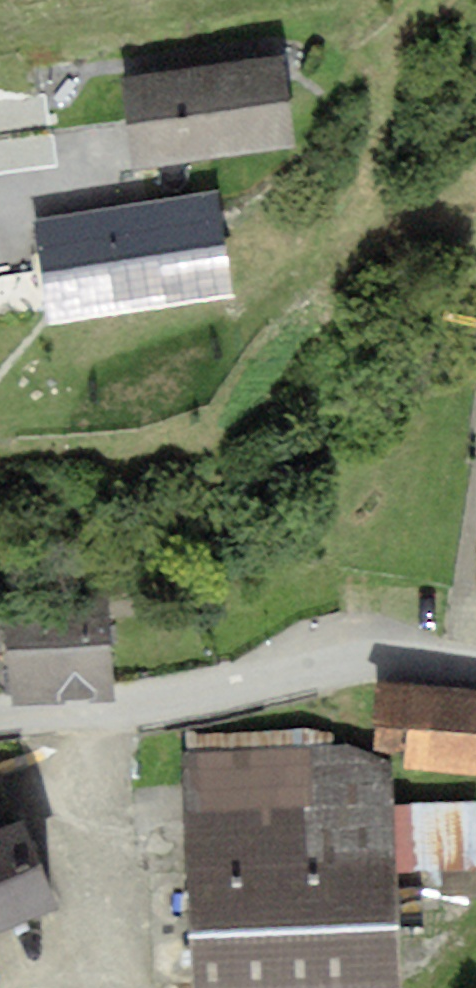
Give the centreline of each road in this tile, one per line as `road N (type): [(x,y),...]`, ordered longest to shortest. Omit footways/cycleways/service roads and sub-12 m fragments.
road 1 (primary): [(475,833),(0,414)]
road 2 (residential): [(475,665),(365,648),(315,655),(231,688),(0,723)]
road 3 (residential): [(0,197),(121,183)]

